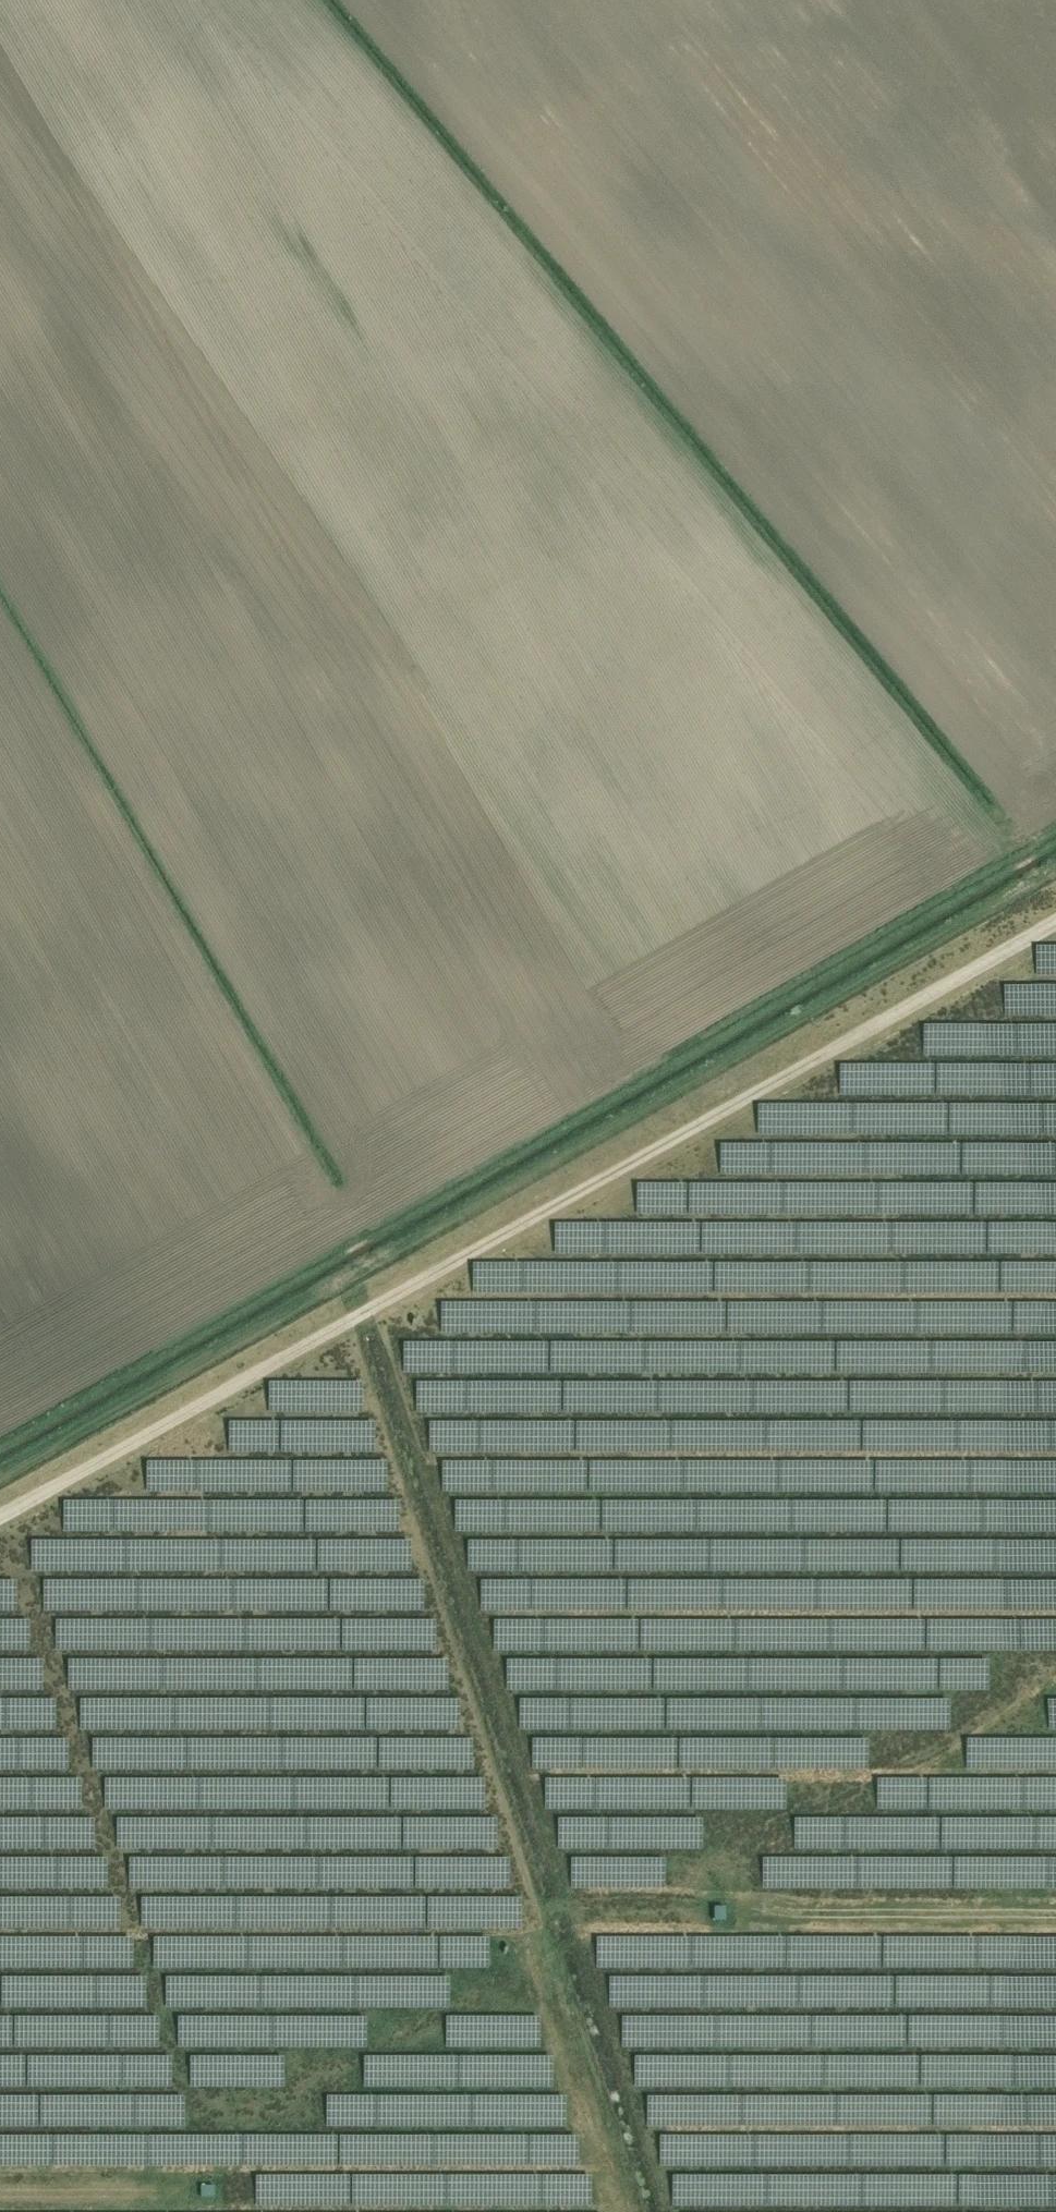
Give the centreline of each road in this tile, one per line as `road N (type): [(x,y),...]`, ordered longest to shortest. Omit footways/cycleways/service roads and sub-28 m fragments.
road 1 (track): [(1055,922),(0,1518)]
road 2 (track): [(768,1909),(1055,1910)]
road 3 (track): [(0,2185),(146,2182)]

